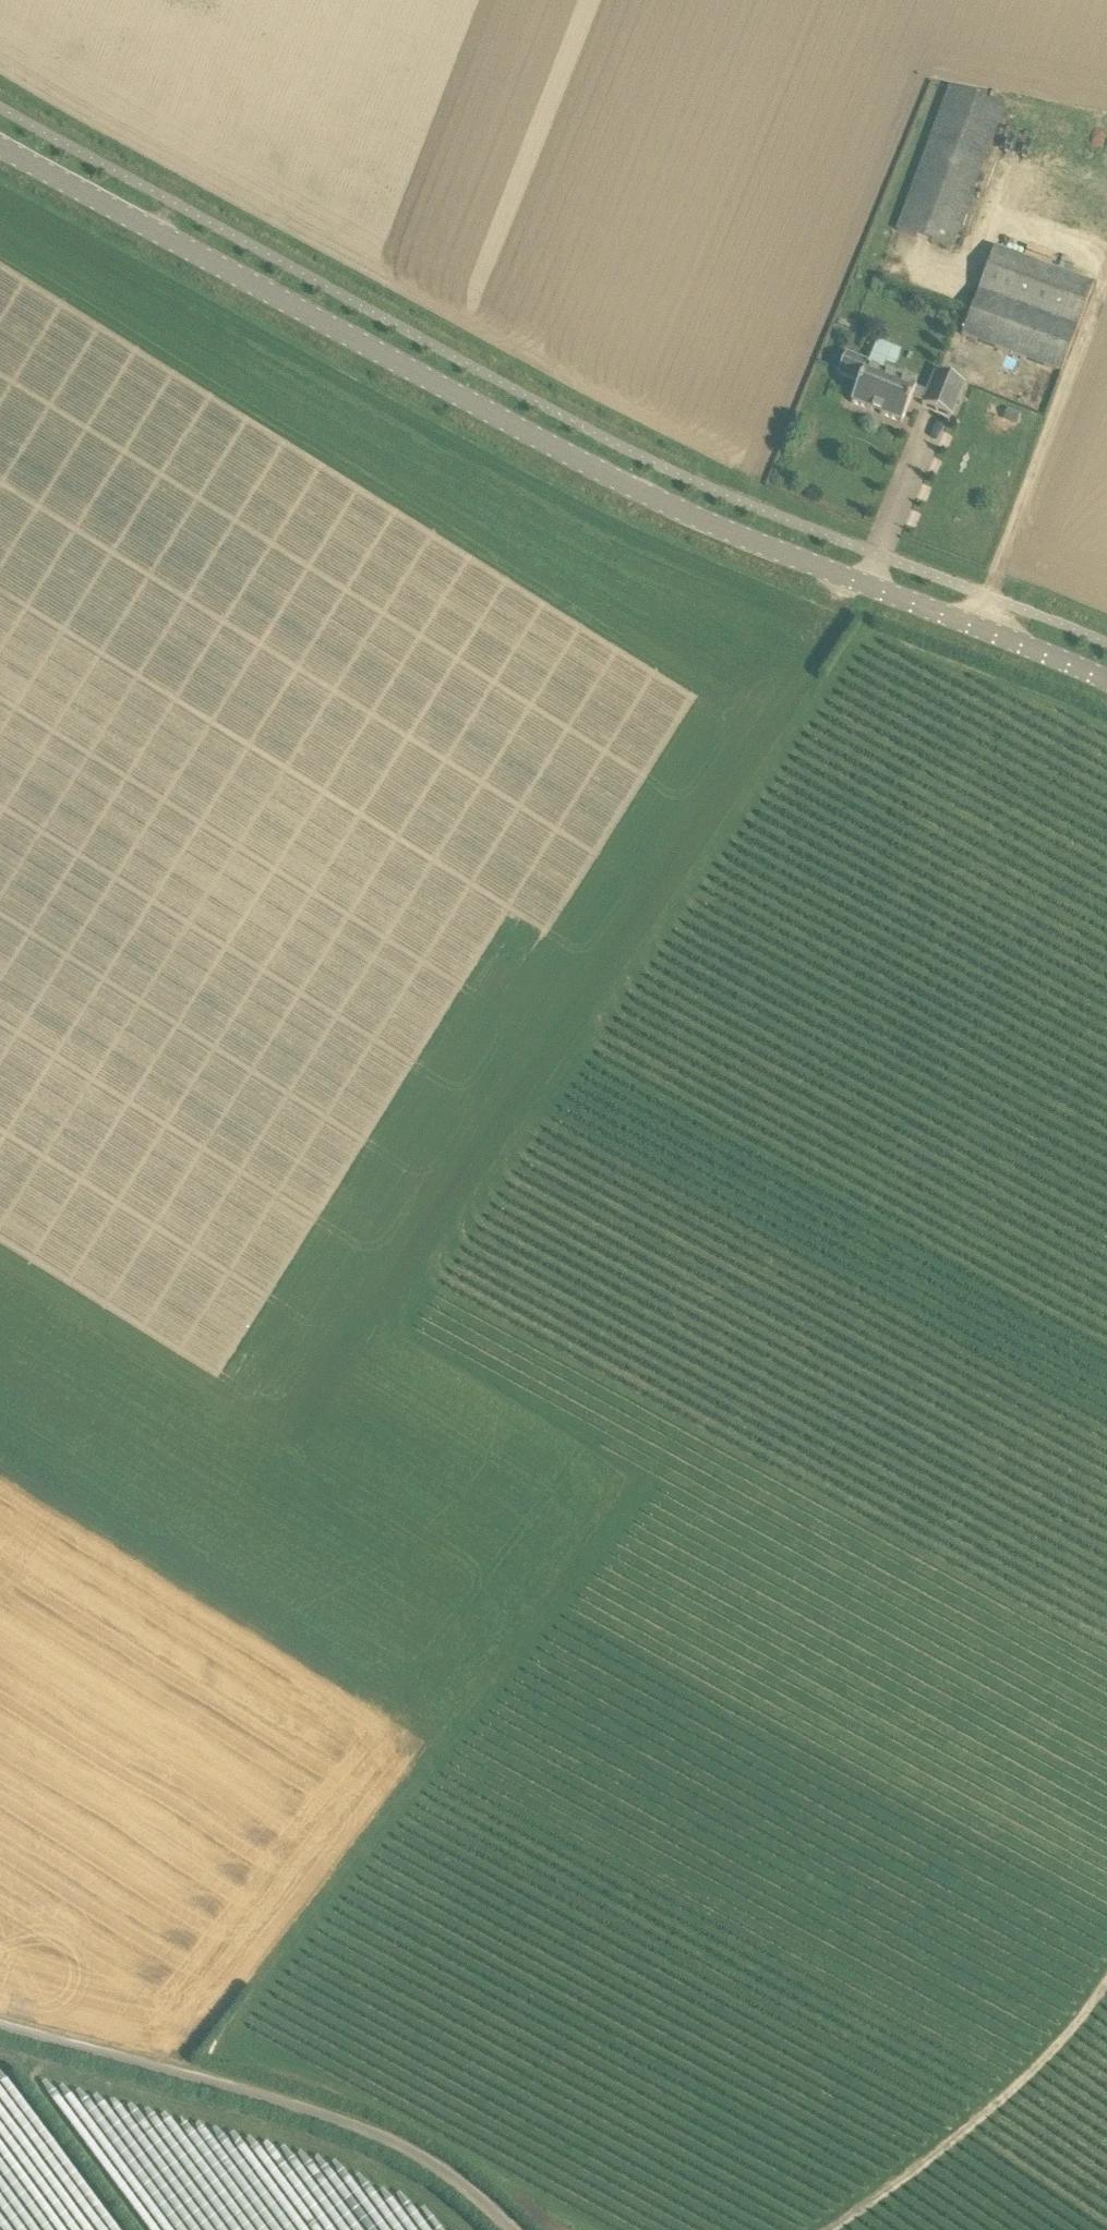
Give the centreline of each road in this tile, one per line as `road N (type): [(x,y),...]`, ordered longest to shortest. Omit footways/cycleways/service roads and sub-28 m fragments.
road 1 (tertiary): [(1106,678),(726,523),(66,196),(0,155)]
road 2 (unclassified): [(499,2229),(430,2165),(388,2141),(305,2112),(265,2112),(0,2036)]

